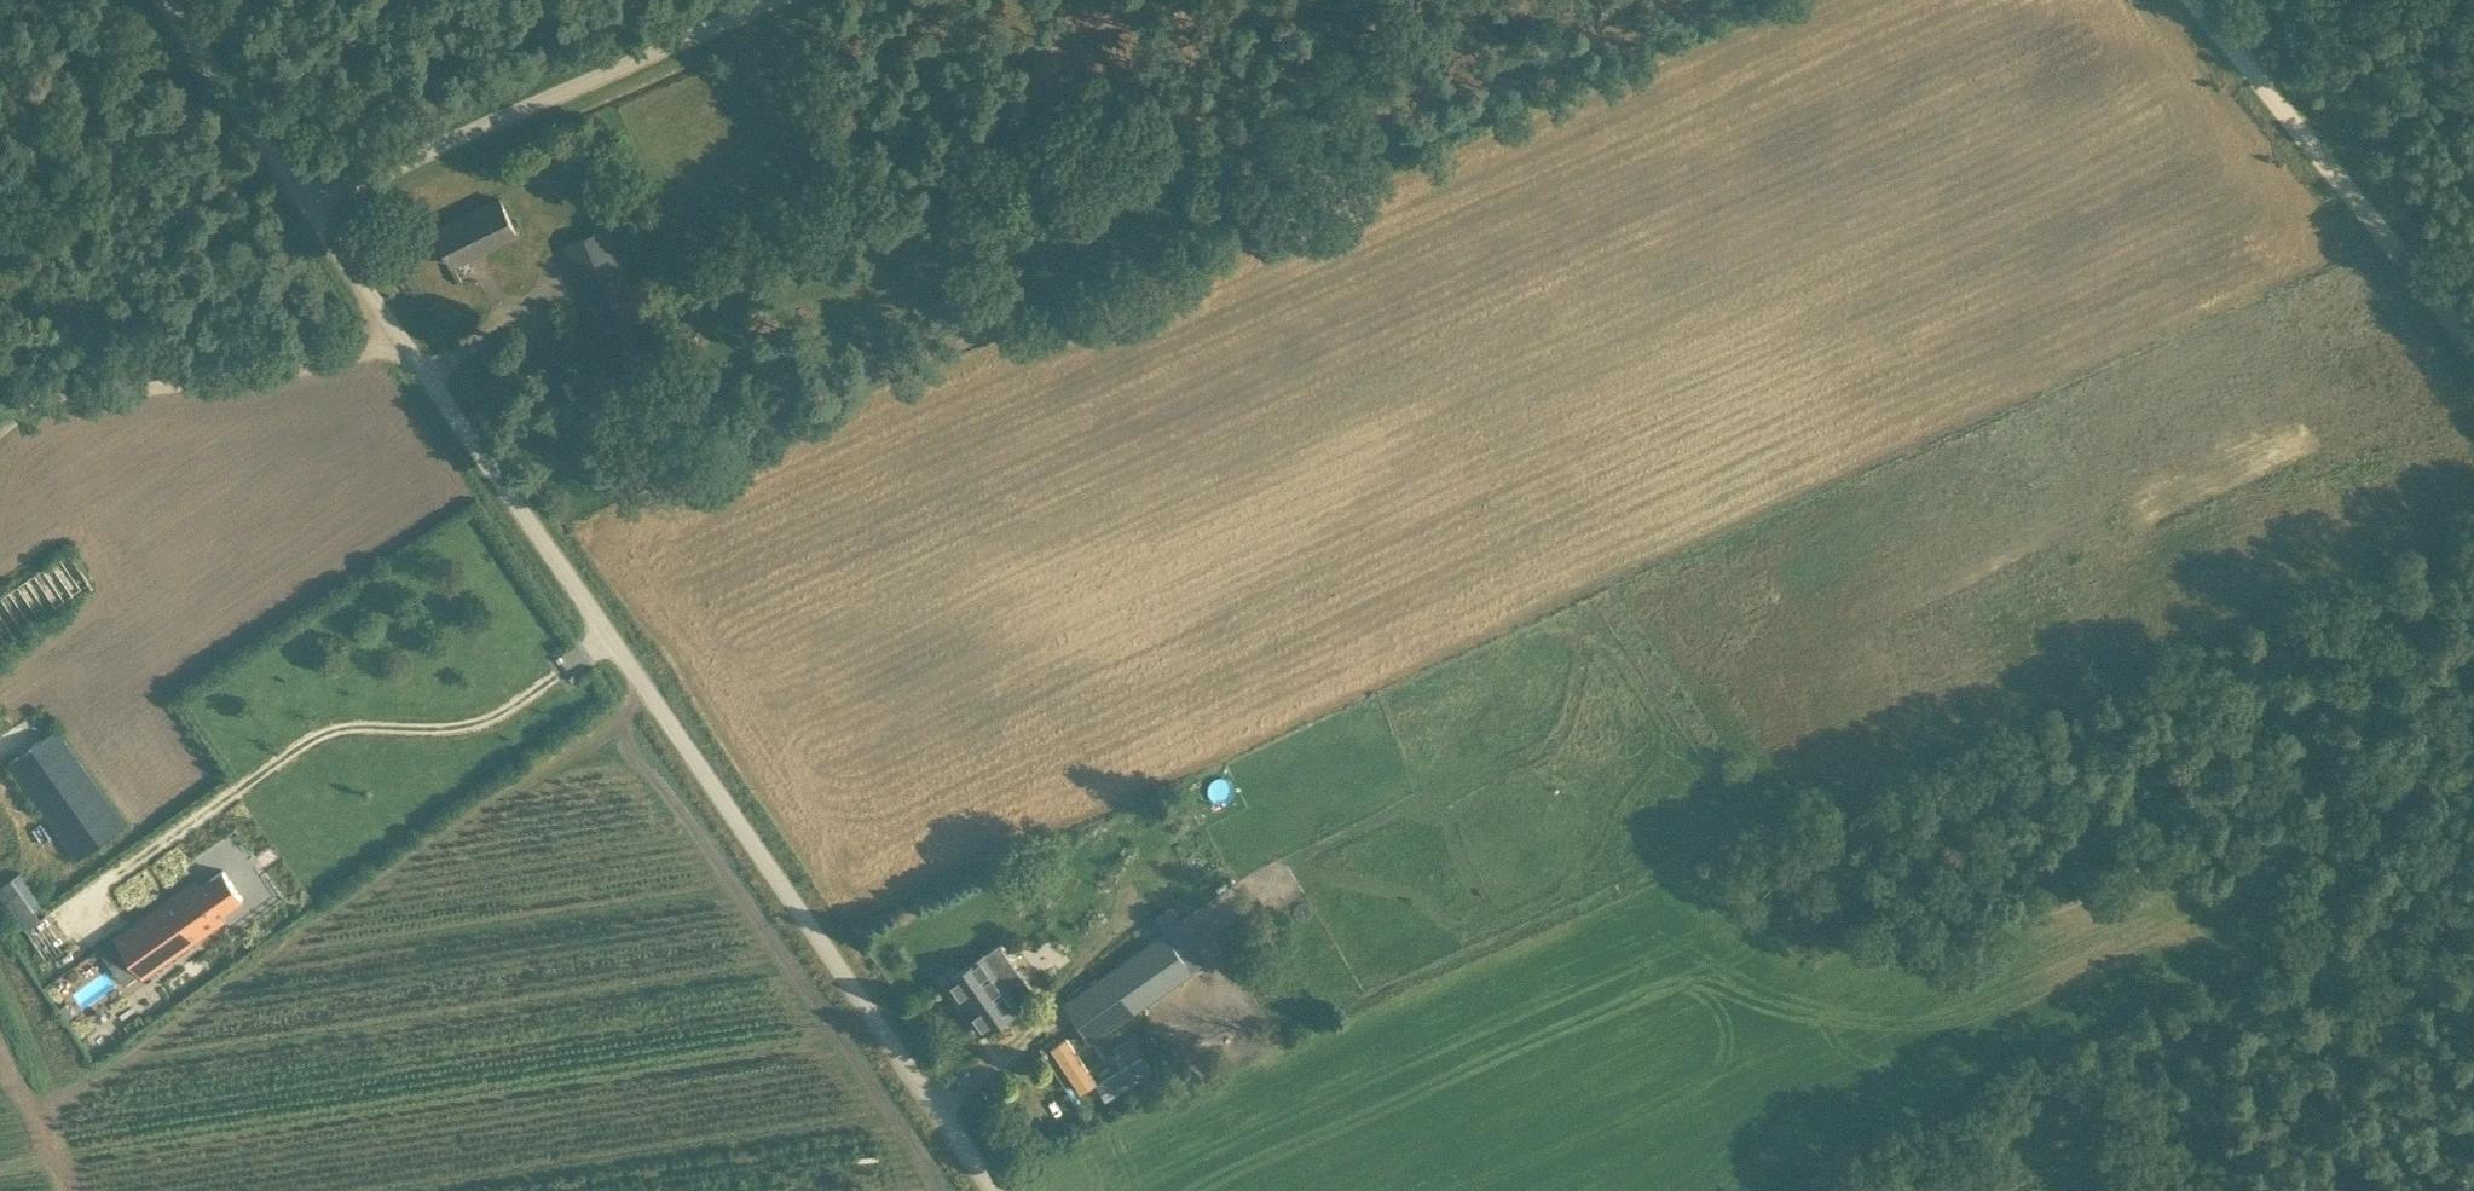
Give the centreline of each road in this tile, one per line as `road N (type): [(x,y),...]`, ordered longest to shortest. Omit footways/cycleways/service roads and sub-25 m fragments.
road 1 (unclassified): [(1003,1190),(317,207)]
road 2 (track): [(2473,756),(2373,782),(2357,820),(2344,902),(2257,989),(2117,1088)]
road 3 (unclassified): [(317,207),(779,0)]
road 4 (track): [(2473,340),(2194,0)]
road 5 (unclassified): [(317,207),(165,0)]

